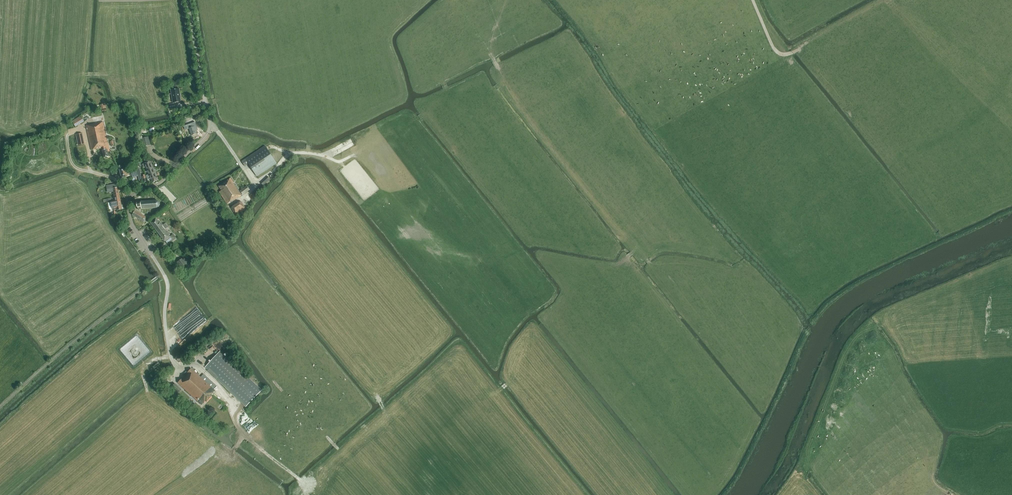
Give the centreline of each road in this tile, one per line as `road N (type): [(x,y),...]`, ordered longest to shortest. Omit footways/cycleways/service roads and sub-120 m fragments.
road 1 (unclassified): [(130,197),(162,182),(211,127),(188,0)]
road 2 (track): [(182,372),(188,363),(204,370),(225,391),(244,434),(307,484)]

